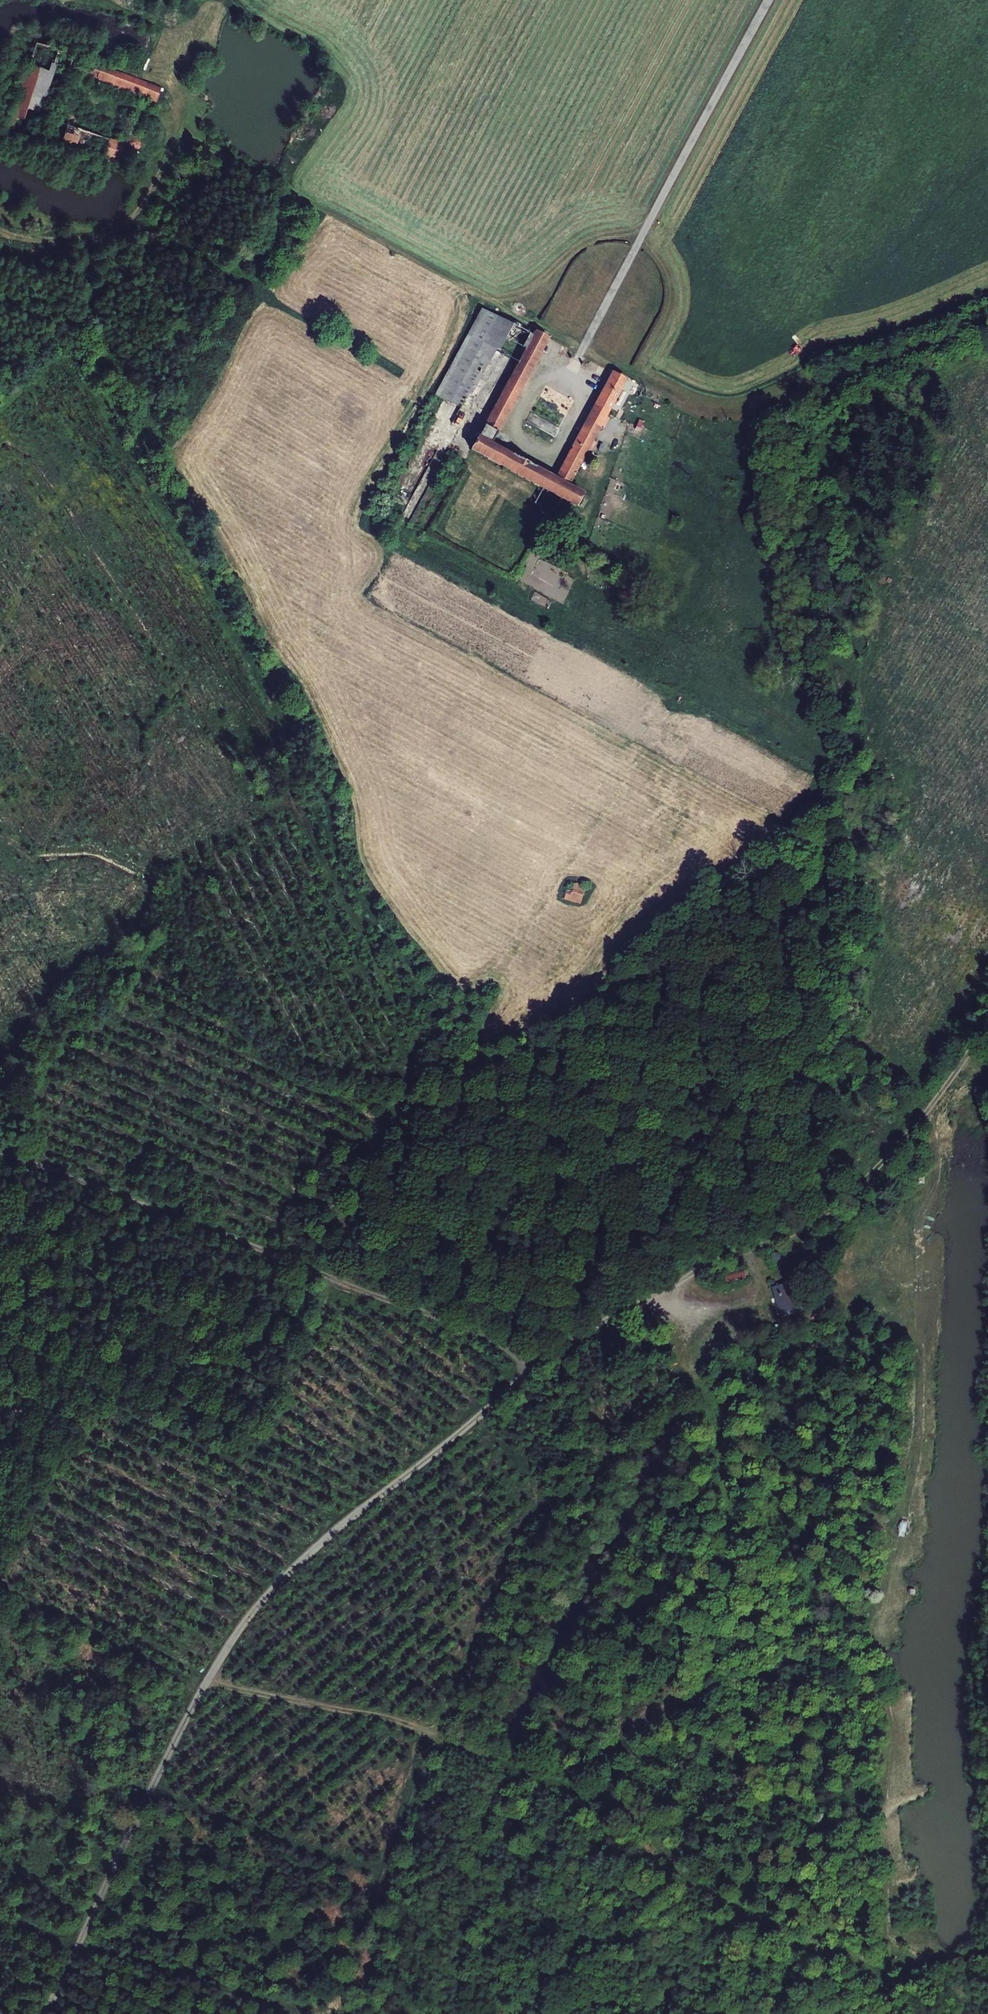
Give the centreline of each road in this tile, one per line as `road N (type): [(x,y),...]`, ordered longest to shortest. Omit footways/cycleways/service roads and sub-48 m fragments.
road 1 (track): [(987,323),(720,422),(177,130)]

